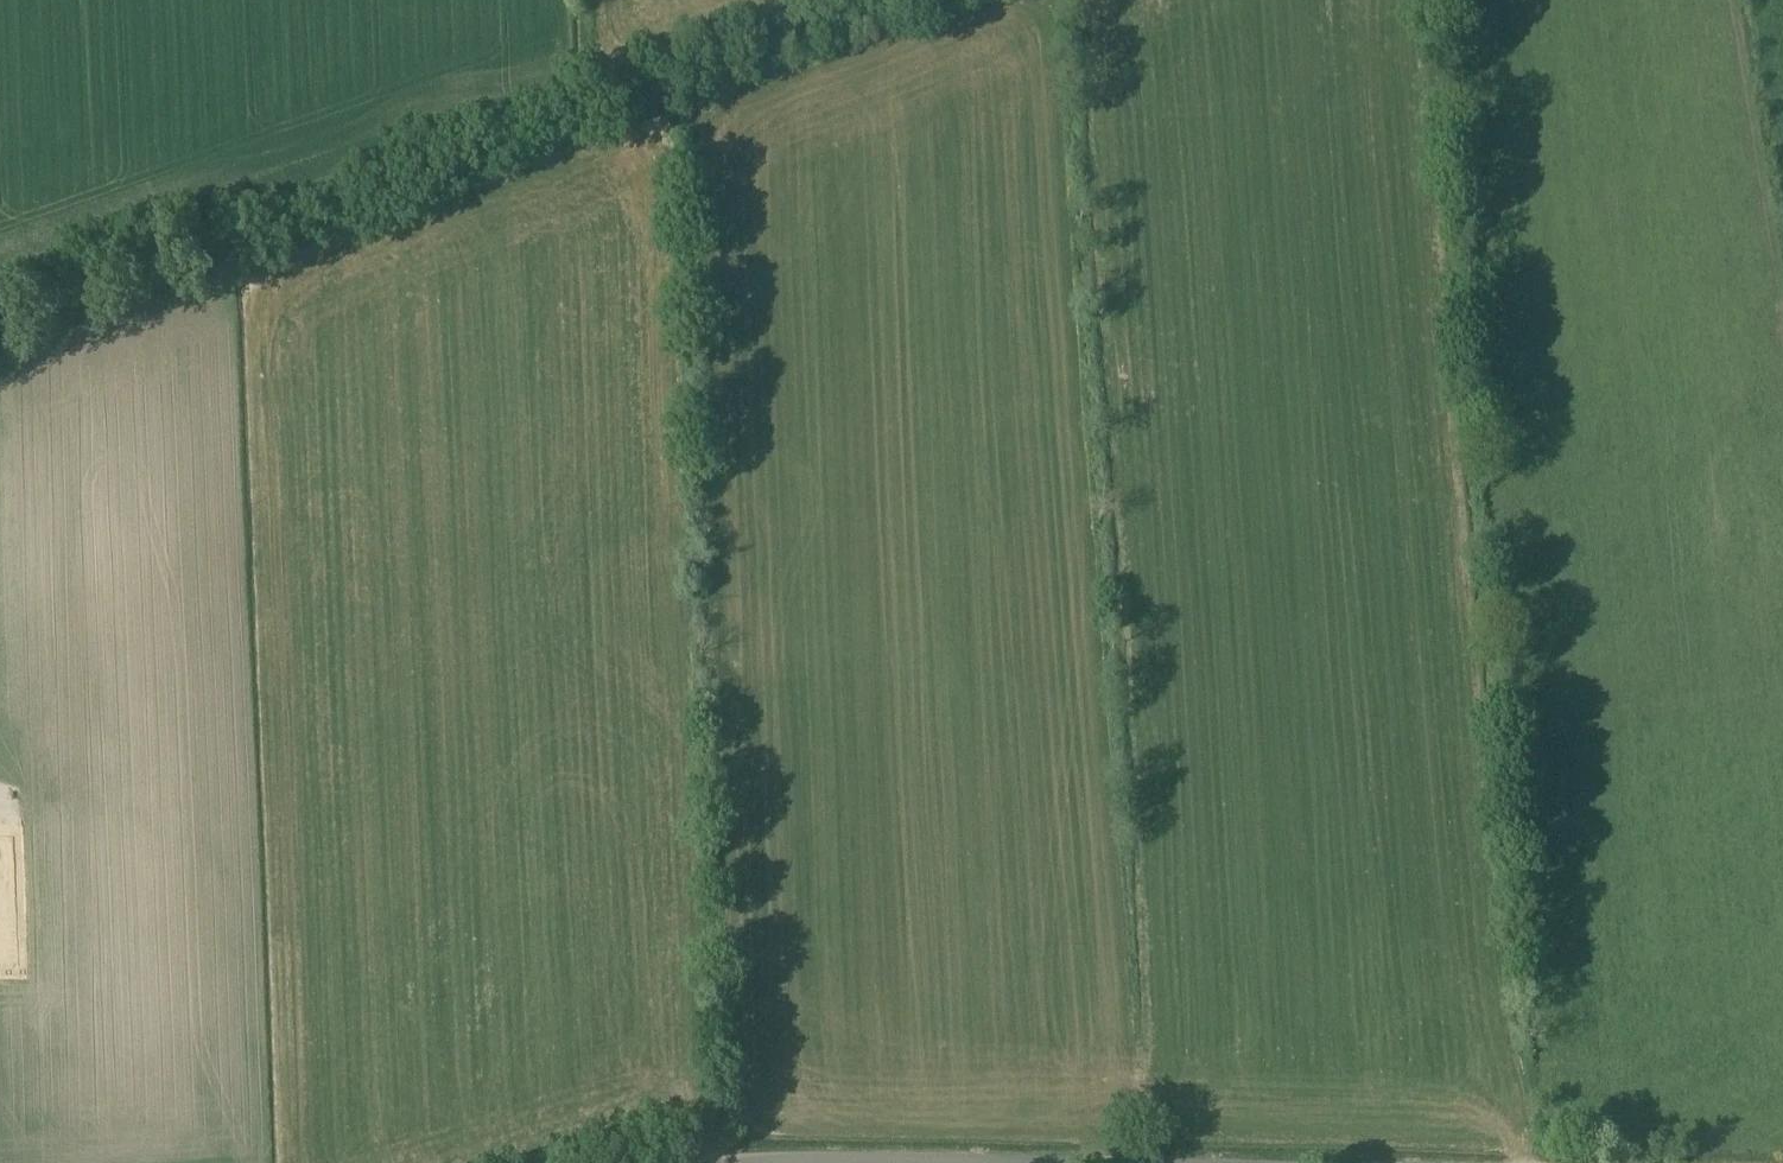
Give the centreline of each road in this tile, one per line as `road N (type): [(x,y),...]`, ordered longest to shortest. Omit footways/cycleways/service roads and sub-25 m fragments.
road 1 (track): [(889,0),(0,323)]
road 2 (unclassified): [(721,1162),(749,1155),(1110,1162)]

